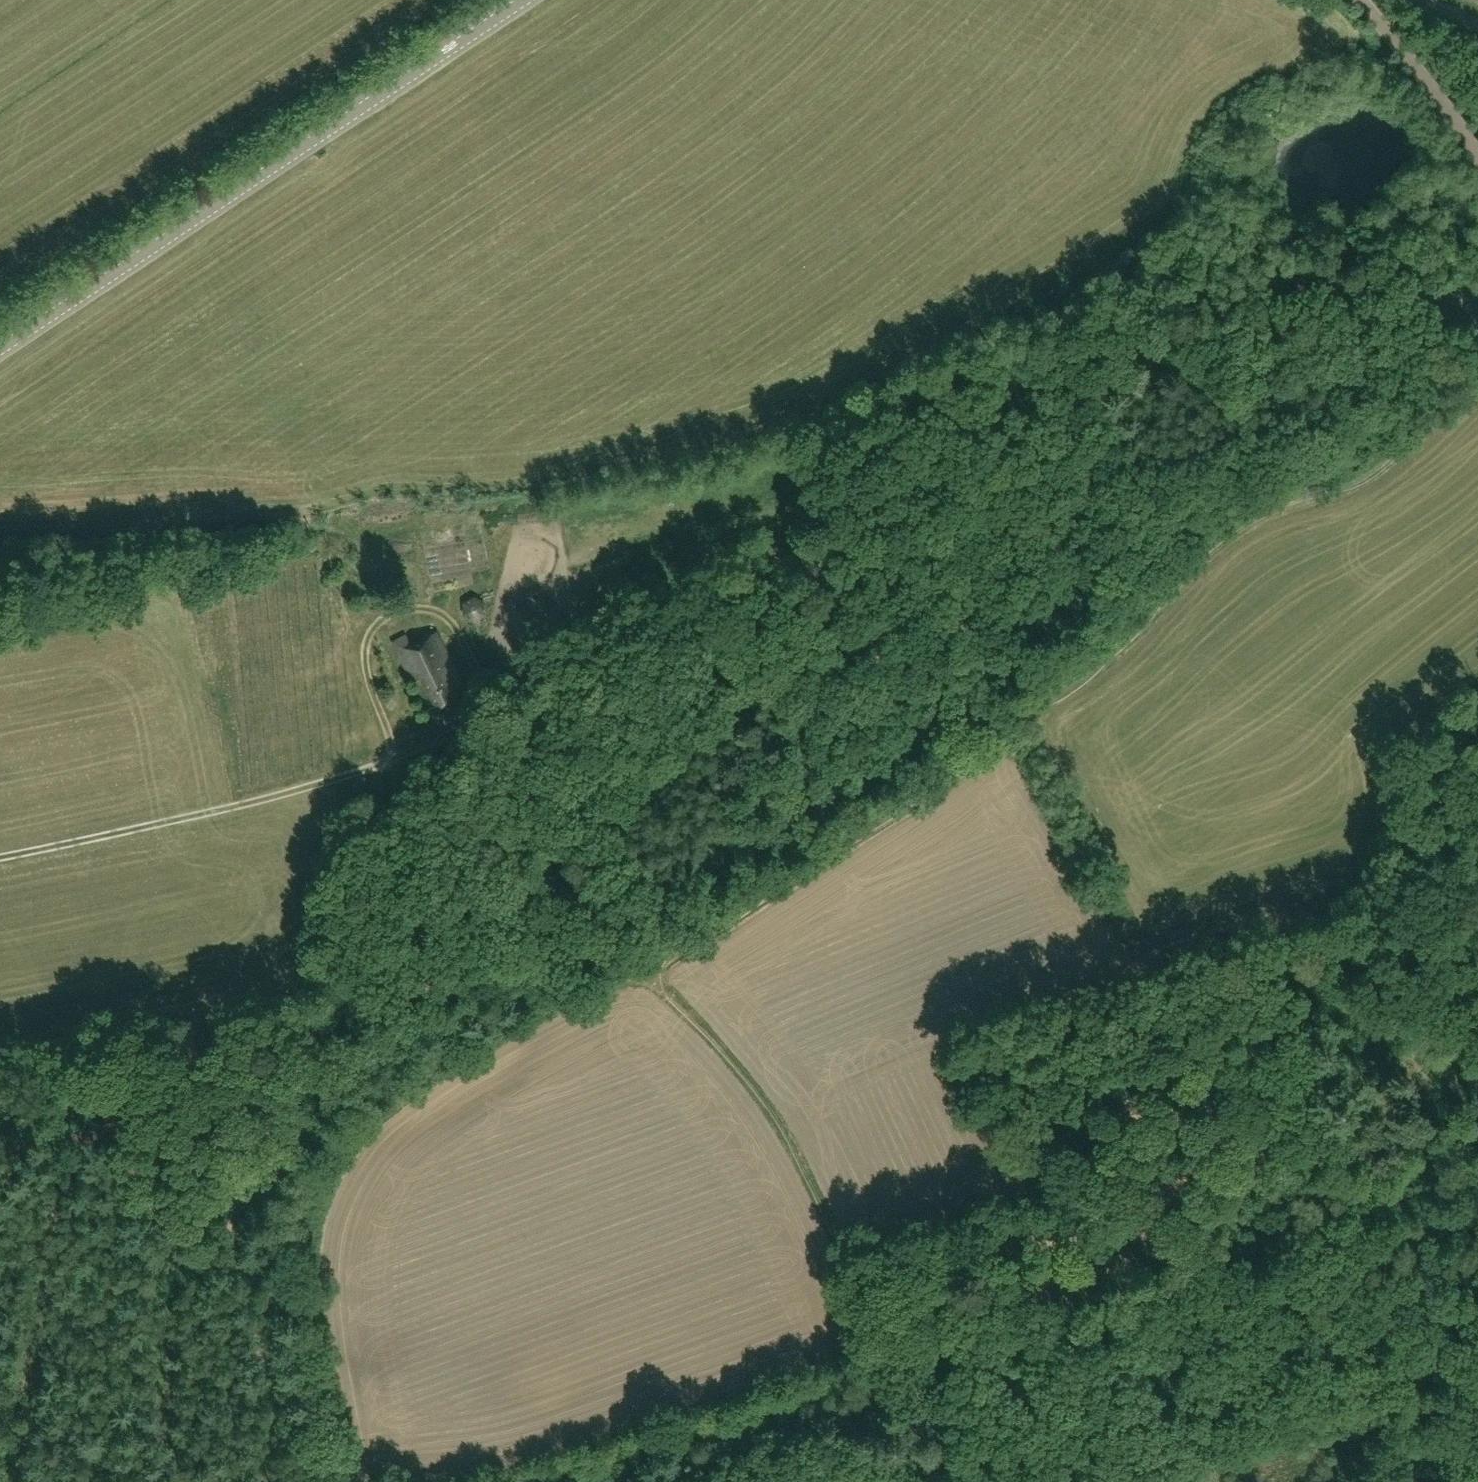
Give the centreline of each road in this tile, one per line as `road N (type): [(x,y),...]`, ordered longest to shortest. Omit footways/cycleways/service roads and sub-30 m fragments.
road 1 (tertiary): [(0,345),(528,0)]
road 2 (track): [(0,855),(209,816),(444,744)]
road 3 (unclassified): [(1477,150),(1362,0)]

